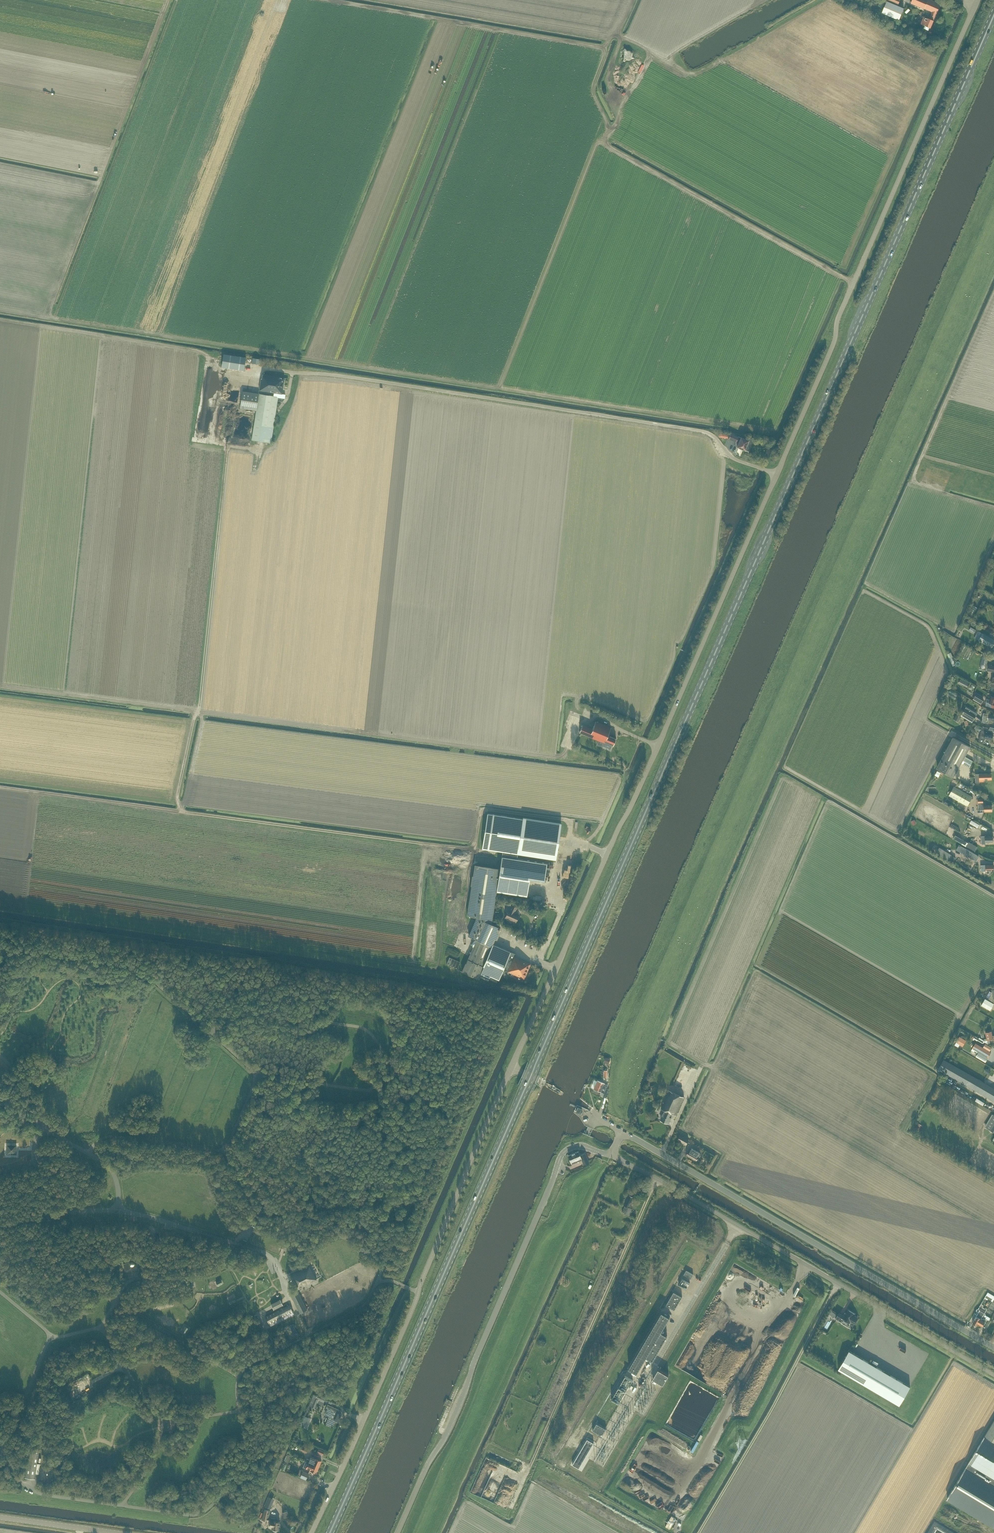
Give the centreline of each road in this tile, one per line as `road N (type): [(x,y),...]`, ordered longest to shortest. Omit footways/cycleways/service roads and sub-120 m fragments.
road 1 (primary): [(330,1532),(993,16)]
road 2 (track): [(555,884),(569,822),(481,809),(474,850),(183,811),(177,800),(199,709),(240,376),(258,368),(326,373)]
road 3 (unclassified): [(511,1067),(776,476)]
road 4 (unclassified): [(776,476),(977,0)]
road 5 (unclassified): [(311,1532),(511,1067)]
road 6 (unclassified): [(776,476),(737,459),(706,432),(326,373)]
road 7 (unclassified): [(398,1532),(468,1388),(564,1155),(584,1144),(614,1156)]
road 8 (track): [(854,283),(610,147),(624,96),(650,49),(618,36),(635,0)]
road 9 (unclassified): [(993,1346),(622,1132)]
road 10 (unclassified): [(993,1374),(738,1224)]
road 11 (track): [(618,36),(602,46),(337,0)]
road 12 (track): [(698,1532),(838,1283)]
road 13 (track): [(650,49),(699,71),(822,0)]
road 14 (residential): [(118,1210),(108,1165),(0,1102)]
road 15 (residential): [(275,1266),(236,1243),(118,1210)]
road 16 (unclassified): [(738,1224),(614,1156)]
road 17 (secondary): [(123,1532),(0,1516)]

